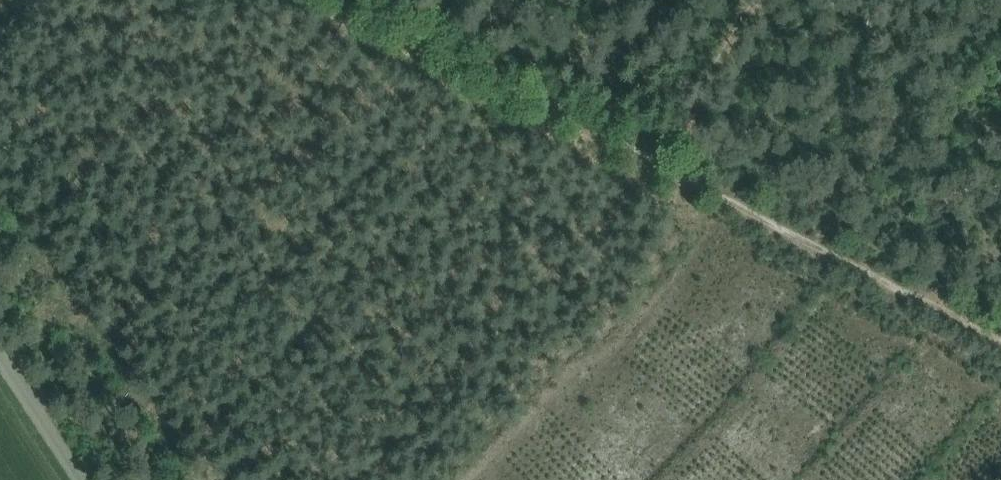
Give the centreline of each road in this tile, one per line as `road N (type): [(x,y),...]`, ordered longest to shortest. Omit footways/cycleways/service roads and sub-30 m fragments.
road 1 (track): [(1000,339),(361,0)]
road 2 (track): [(660,161),(740,0)]
road 3 (unclassified): [(81,479),(0,356)]

